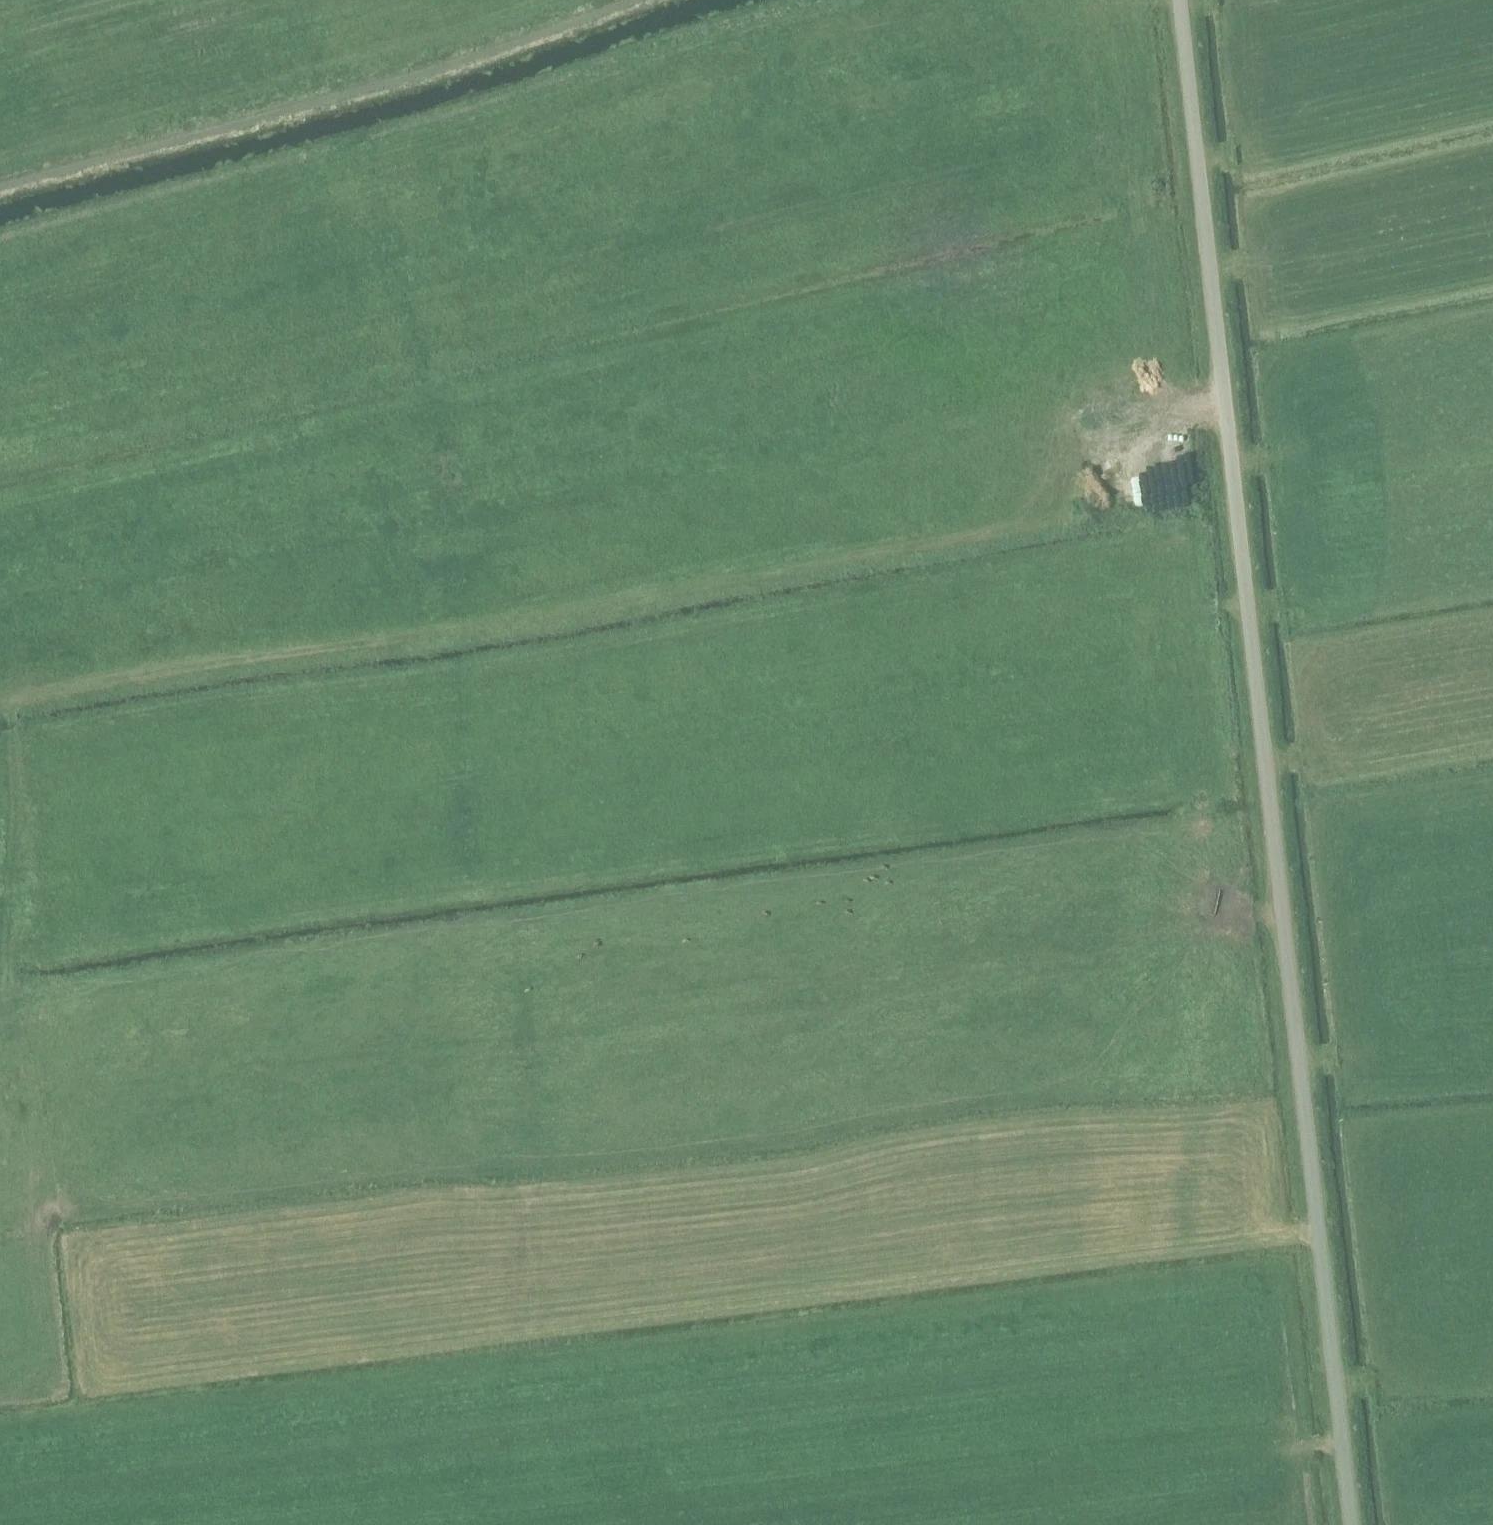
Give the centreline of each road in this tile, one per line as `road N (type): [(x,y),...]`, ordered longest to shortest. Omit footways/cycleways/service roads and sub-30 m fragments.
road 1 (unclassified): [(1352,1524),(1180,0)]

